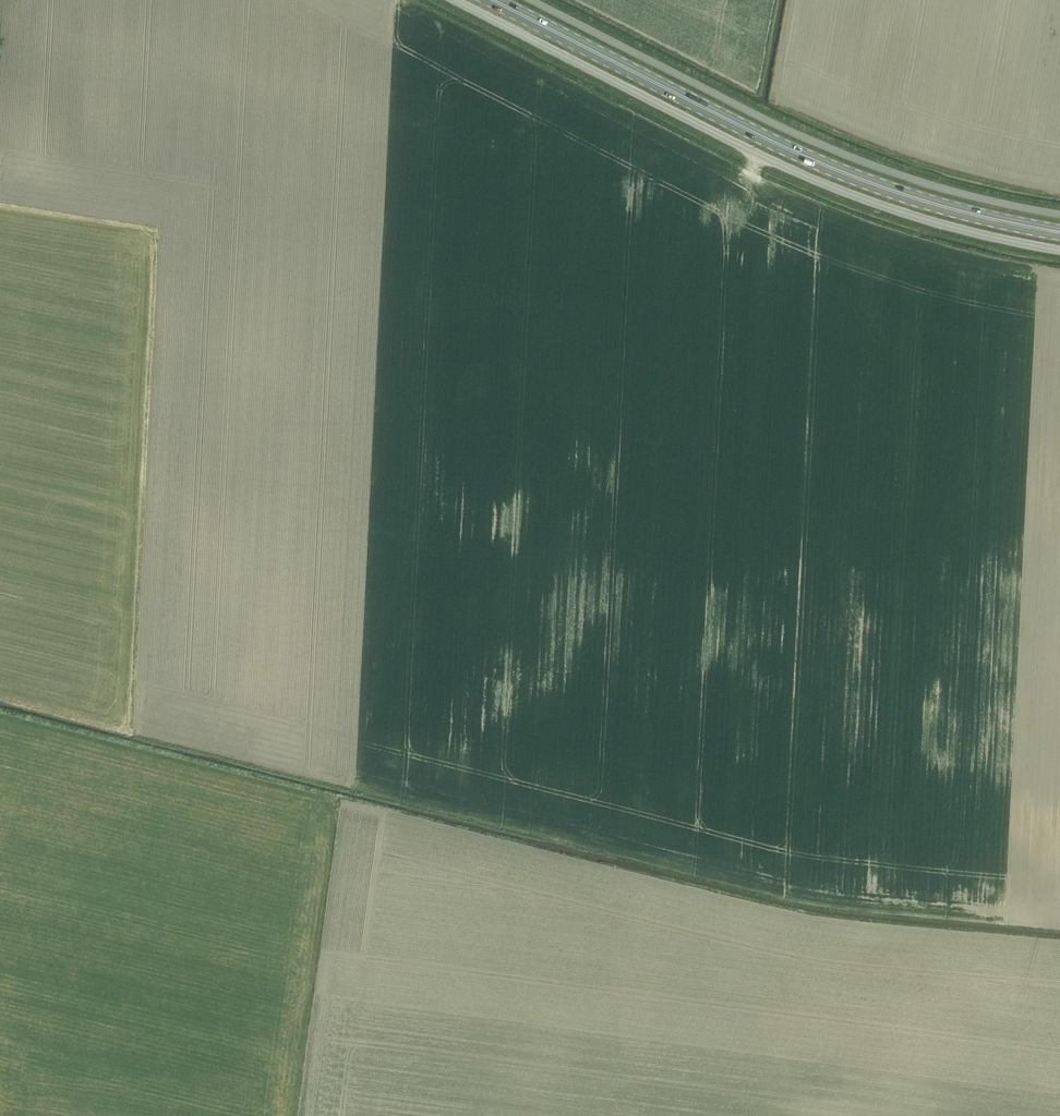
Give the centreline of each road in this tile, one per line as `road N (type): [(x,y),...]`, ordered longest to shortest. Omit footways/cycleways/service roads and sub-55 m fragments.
road 1 (unclassified): [(1059,252),(929,223),(770,163),(453,0)]
road 2 (primary): [(1059,233),(878,187),(492,0)]
road 3 (unclassified): [(530,0),(898,178),(1059,215)]

